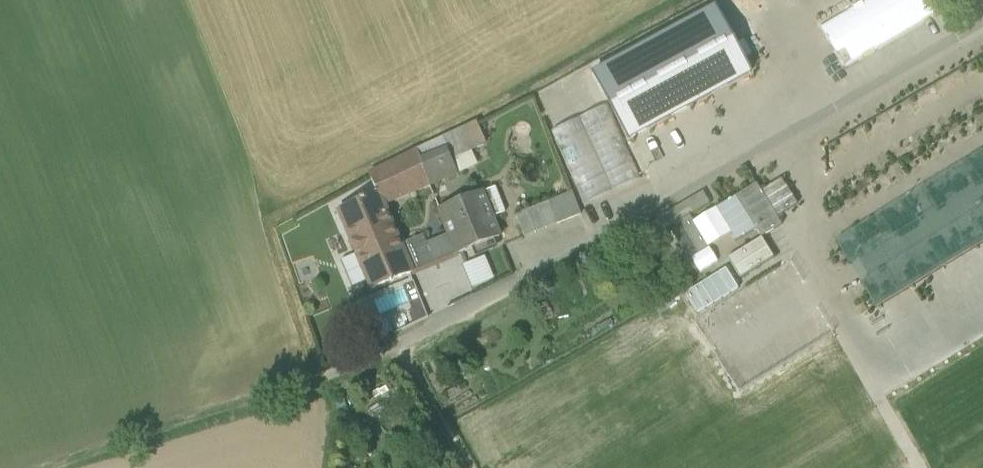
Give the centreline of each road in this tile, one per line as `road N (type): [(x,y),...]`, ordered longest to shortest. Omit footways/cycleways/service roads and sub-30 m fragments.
road 1 (unclassified): [(982,21),(394,348),(331,375)]
road 2 (track): [(77,467),(331,375)]
road 3 (track): [(460,467),(394,348)]

